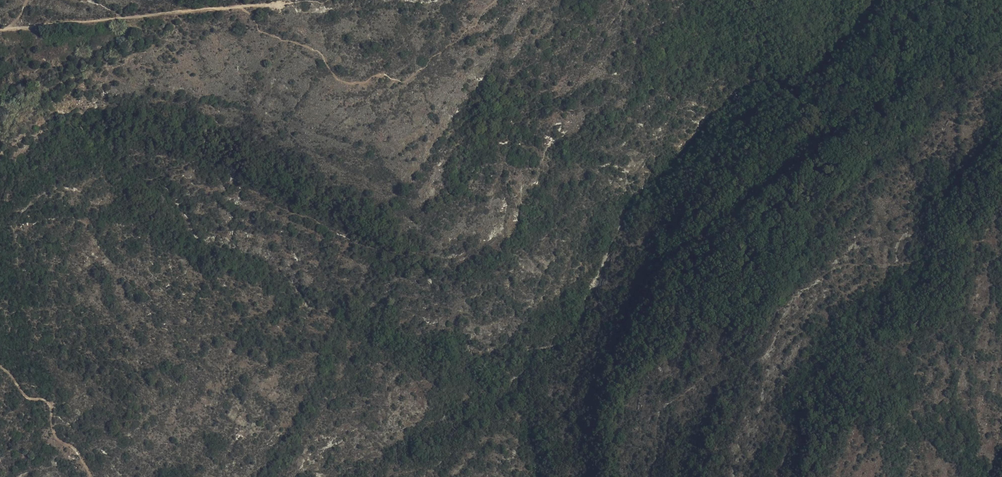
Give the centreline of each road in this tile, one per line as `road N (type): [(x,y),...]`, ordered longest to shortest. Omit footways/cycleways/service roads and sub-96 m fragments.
road 1 (track): [(277,5),(0,27)]

